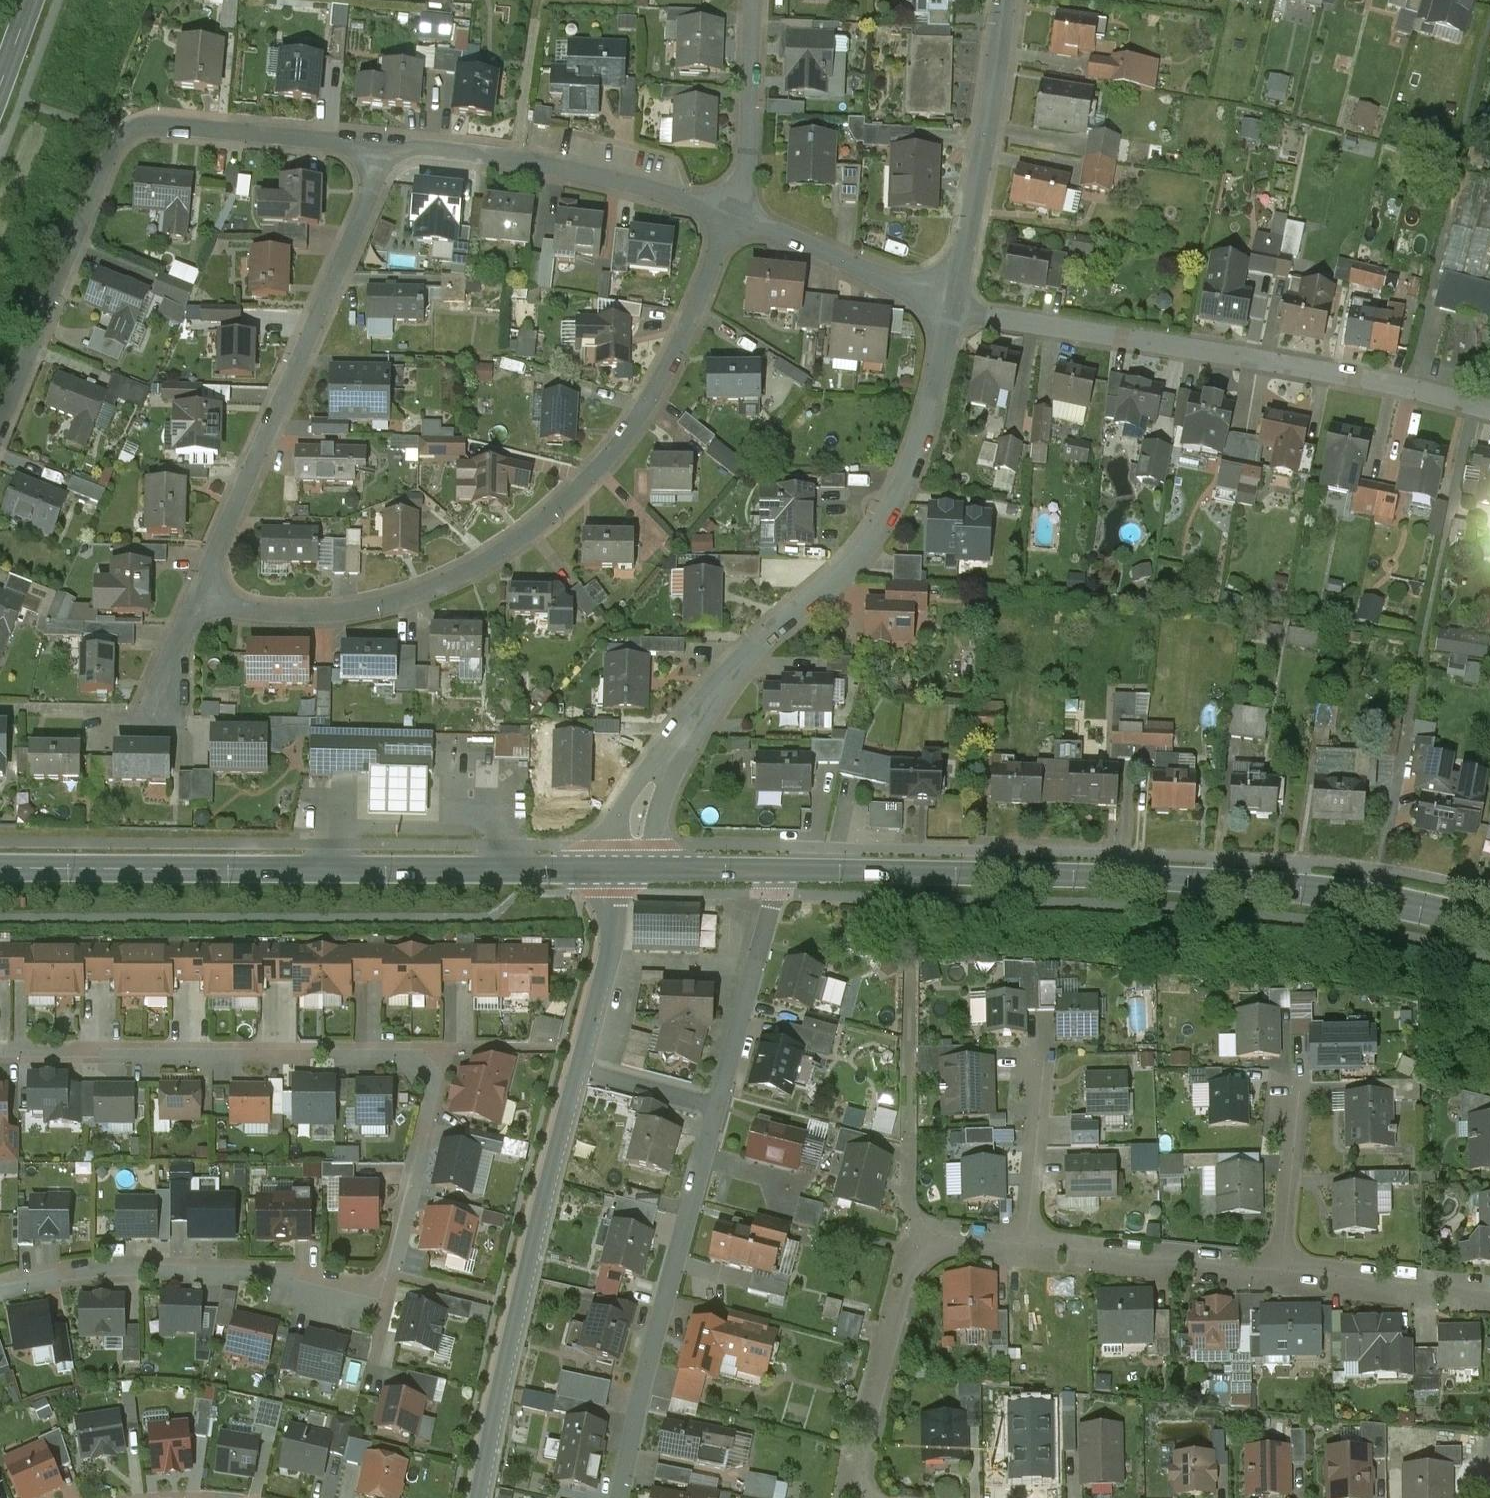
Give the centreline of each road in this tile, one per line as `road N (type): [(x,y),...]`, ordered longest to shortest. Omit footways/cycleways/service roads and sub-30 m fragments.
road 1 (residential): [(0,1040),(432,1041),(442,1055),(439,1096),(383,1280),(359,1284),(309,1264),(187,1255),(71,1263),(10,1276)]
road 2 (residential): [(733,214),(631,430),(543,522),(467,574),(396,601),(335,613),(229,607),(203,594)]
road 3 (secondary): [(1489,927),(1294,888),(784,871)]
road 4 (residential): [(954,307),(937,394),(902,488),(844,564),(747,648),(680,732),(620,870)]
road 5 (secondary): [(620,870),(0,869)]
road 6 (residential): [(381,146),(163,125),(125,132),(105,162),(0,427)]
road 7 (residential): [(954,307),(1489,409)]
road 8 (residential): [(203,594),(369,200),(381,146)]
road 9 (unclassified): [(581,1057),(480,1497)]
road 10 (residential): [(724,1094),(625,1497)]
road 11 (residential): [(850,1497),(893,1320),(913,1268),(932,1246),(968,1240),(1029,1245)]
road 12 (residential): [(733,214),(564,168),(381,146)]
road 13 (residential): [(1007,0),(976,216),(954,307)]
road 14 (residential): [(1029,1245),(1280,1271)]
road 15 (residential): [(954,307),(733,214)]
road 16 (residential): [(724,1094),(784,871)]
road 17 (residential): [(733,214),(747,167),(753,0)]
road 18 (residential): [(1280,1271),(1489,1298)]
road 19 (residential): [(1044,1054),(1029,1245)]
road 20 (unclassified): [(620,870),(581,1057)]
road 21 (residential): [(1300,1090),(1280,1271)]
road 22 (secondary): [(784,871),(620,870)]
road 23 (residential): [(581,1057),(724,1094)]
road 24 (residential): [(203,594),(157,713)]

